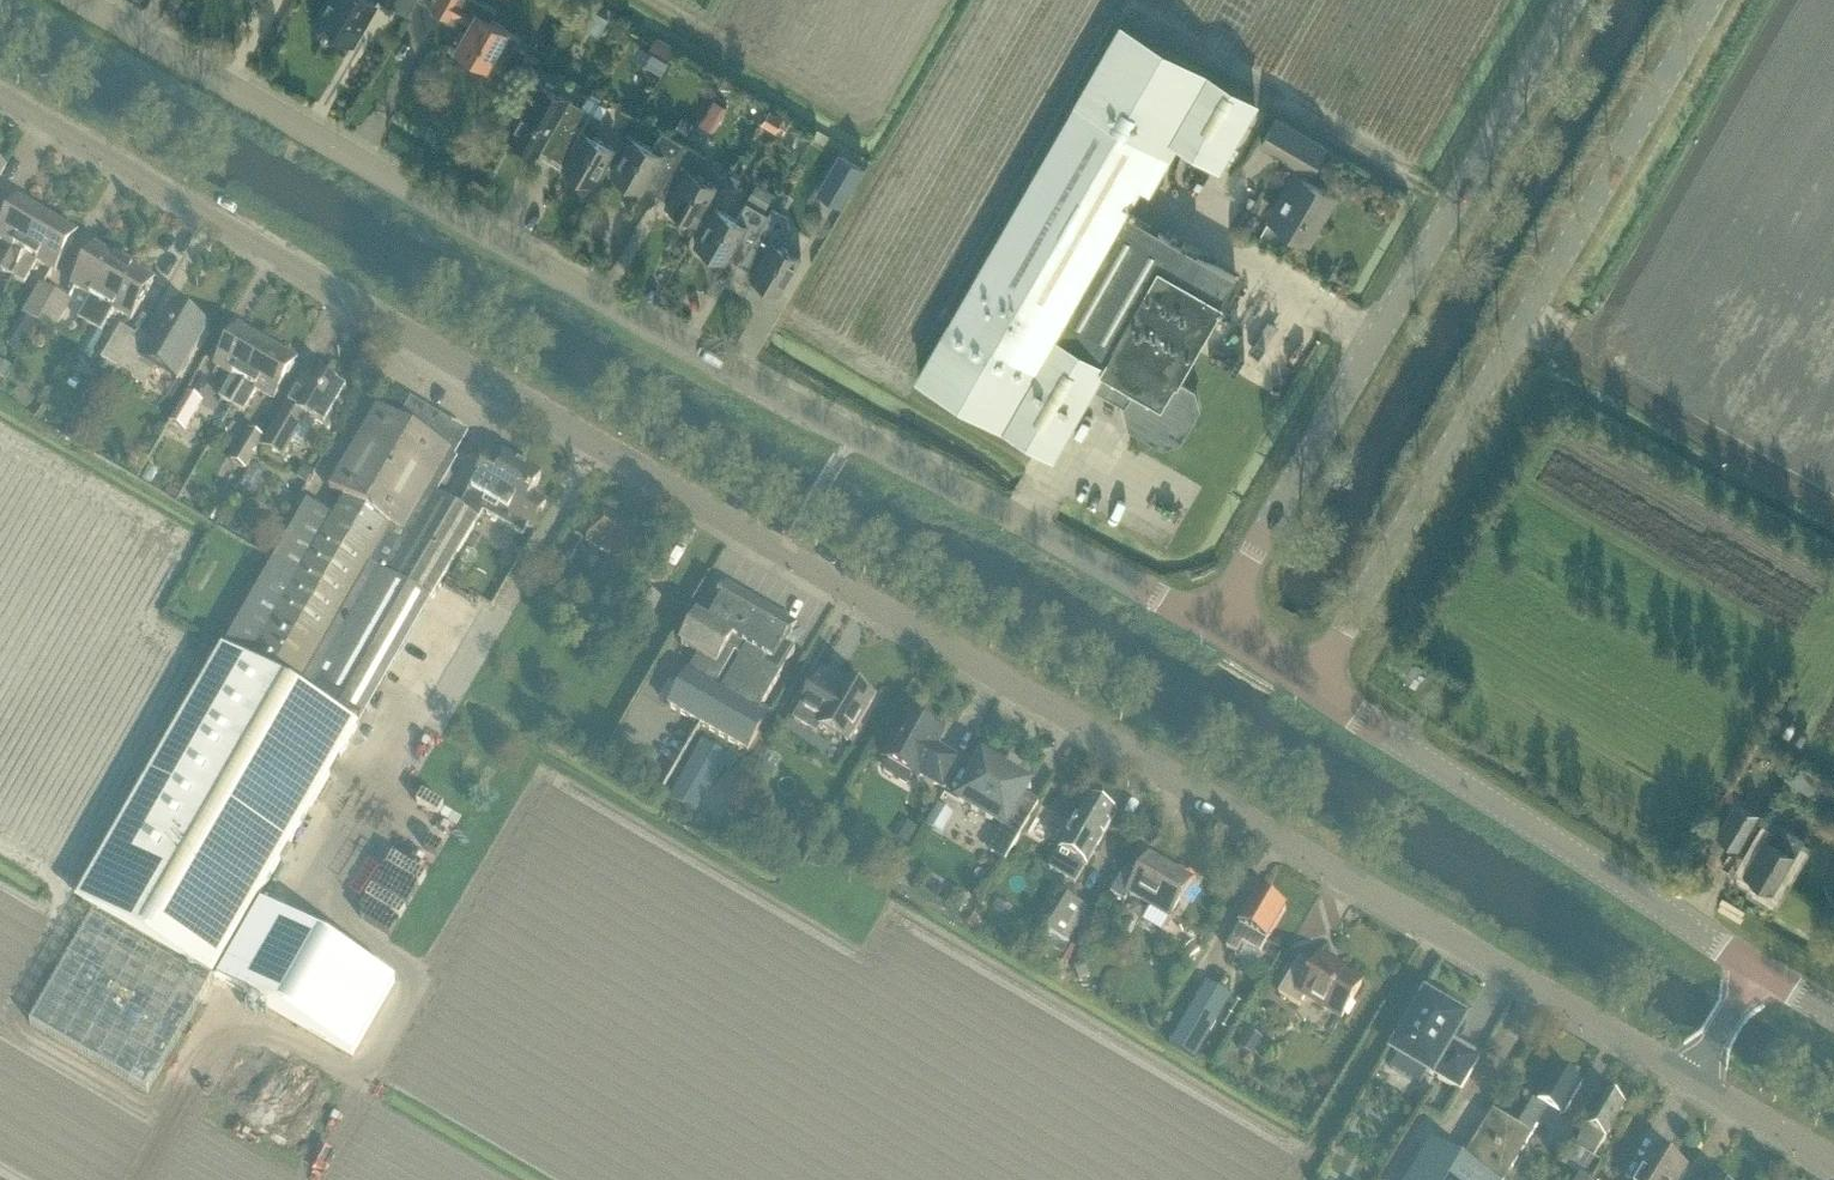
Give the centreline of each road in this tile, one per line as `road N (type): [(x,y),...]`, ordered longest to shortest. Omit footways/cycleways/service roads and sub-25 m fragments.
road 1 (unclassified): [(1695,1080),(0,93)]
road 2 (unclassified): [(1214,626),(90,0)]
road 3 (unclassified): [(1310,684),(1712,0)]
road 4 (tertiary): [(1214,626),(1570,0)]
road 5 (tertiary): [(1757,967),(1310,684)]
road 6 (track): [(1297,1179),(1443,935)]
road 7 (unclassified): [(1833,1162),(1695,1080)]
road 8 (unclassified): [(1695,1080),(1757,967)]

